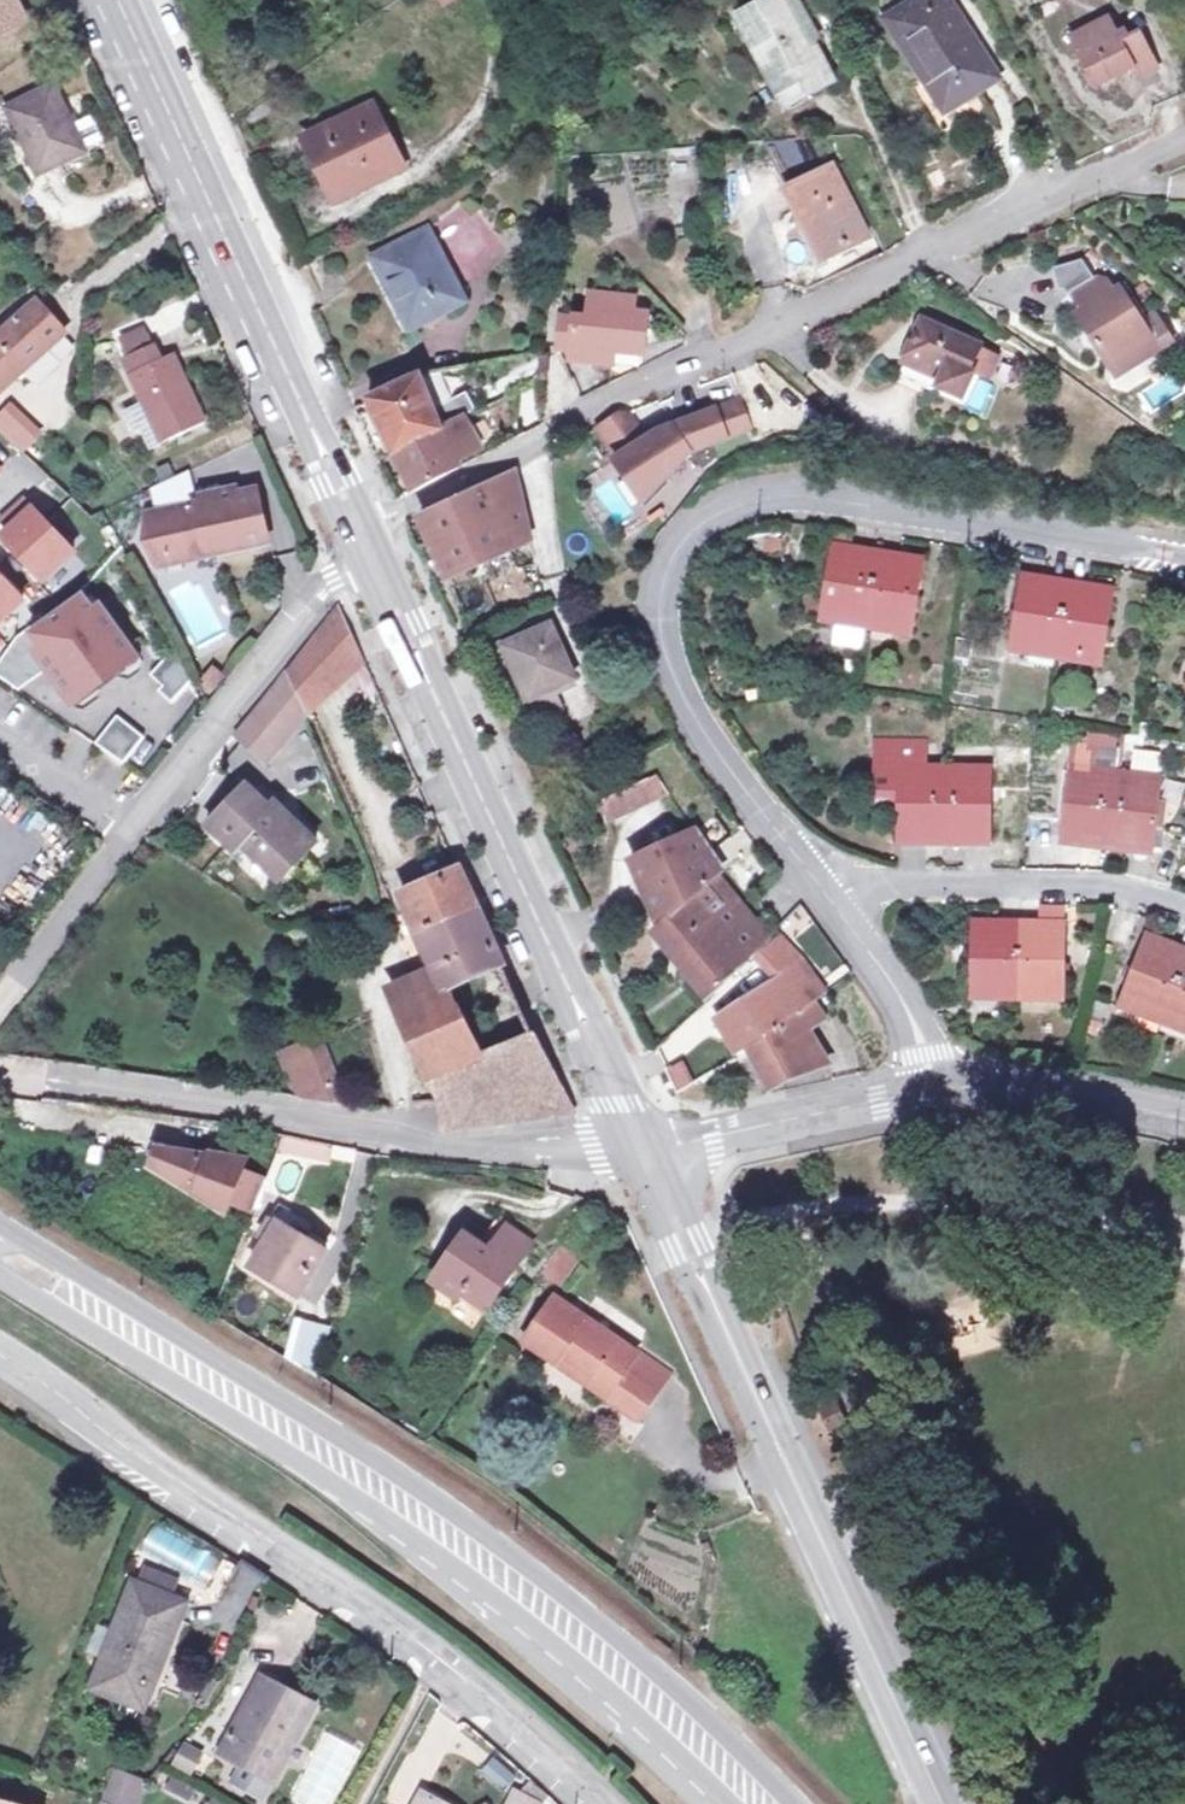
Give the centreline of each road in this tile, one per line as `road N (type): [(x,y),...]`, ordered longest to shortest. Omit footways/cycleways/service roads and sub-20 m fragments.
road 1 (residential): [(358,531),(619,395),(1184,149)]
road 2 (residential): [(810,874),(694,718),(657,621),(669,556),(706,518),(772,495),(1184,549)]
road 3 (secondary): [(715,1764),(542,1600),(367,1475),(0,1249)]
road 4 (unclassified): [(0,1356),(53,1389),(117,1447),(337,1588),(507,1716),(602,1803)]
road 5 (secondary): [(643,1152),(940,1803)]
road 6 (secondary): [(371,558),(643,1152)]
road 7 (residential): [(643,1152),(452,1146),(0,1073)]
road 8 (residential): [(0,1006),(308,599),(371,558)]
road 9 (secondary): [(123,0),(358,531)]
road 10 (residential): [(810,874),(1113,887),(1184,911)]
road 11 (unclassified): [(938,1087),(643,1152)]
road 12 (residential): [(938,1087),(900,994),(810,874)]
road 13 (unclassified): [(1184,1121),(1120,1103),(938,1087)]

